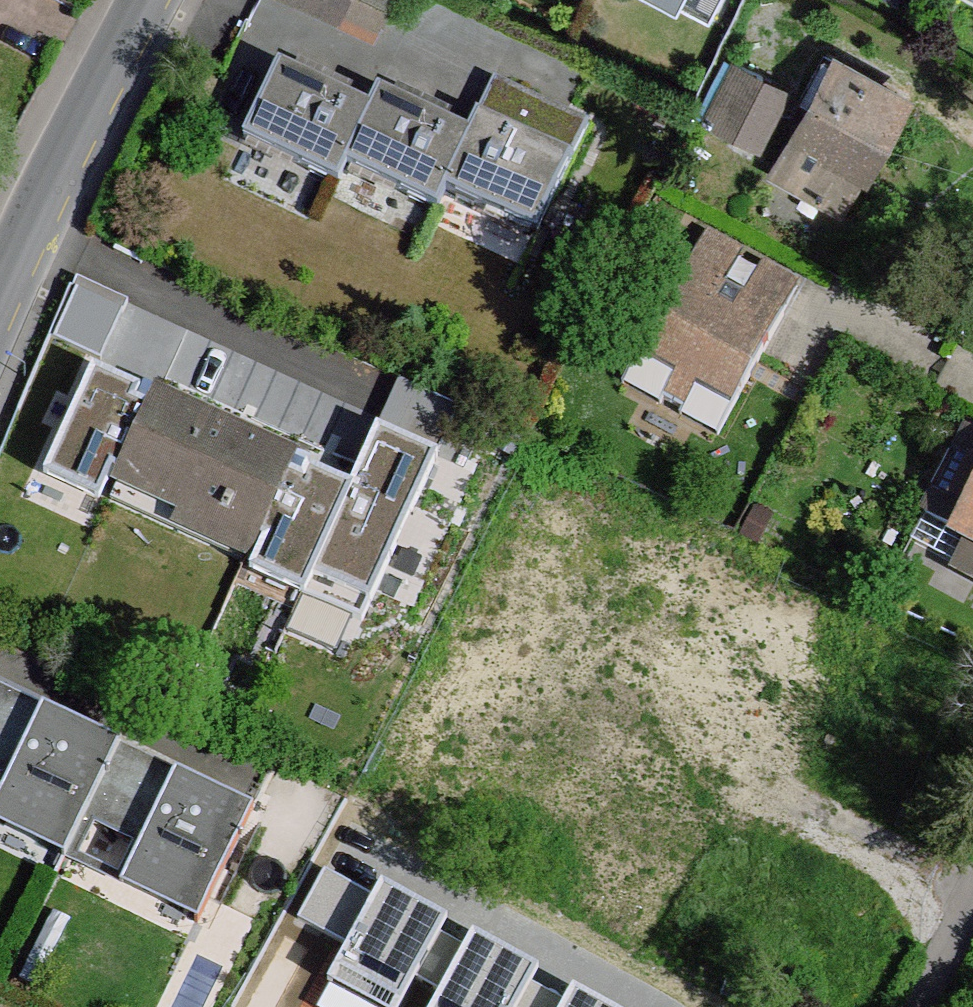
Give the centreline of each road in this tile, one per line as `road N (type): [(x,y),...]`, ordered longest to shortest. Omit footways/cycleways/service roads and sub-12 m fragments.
road 1 (tertiary): [(0,291),(141,0)]

